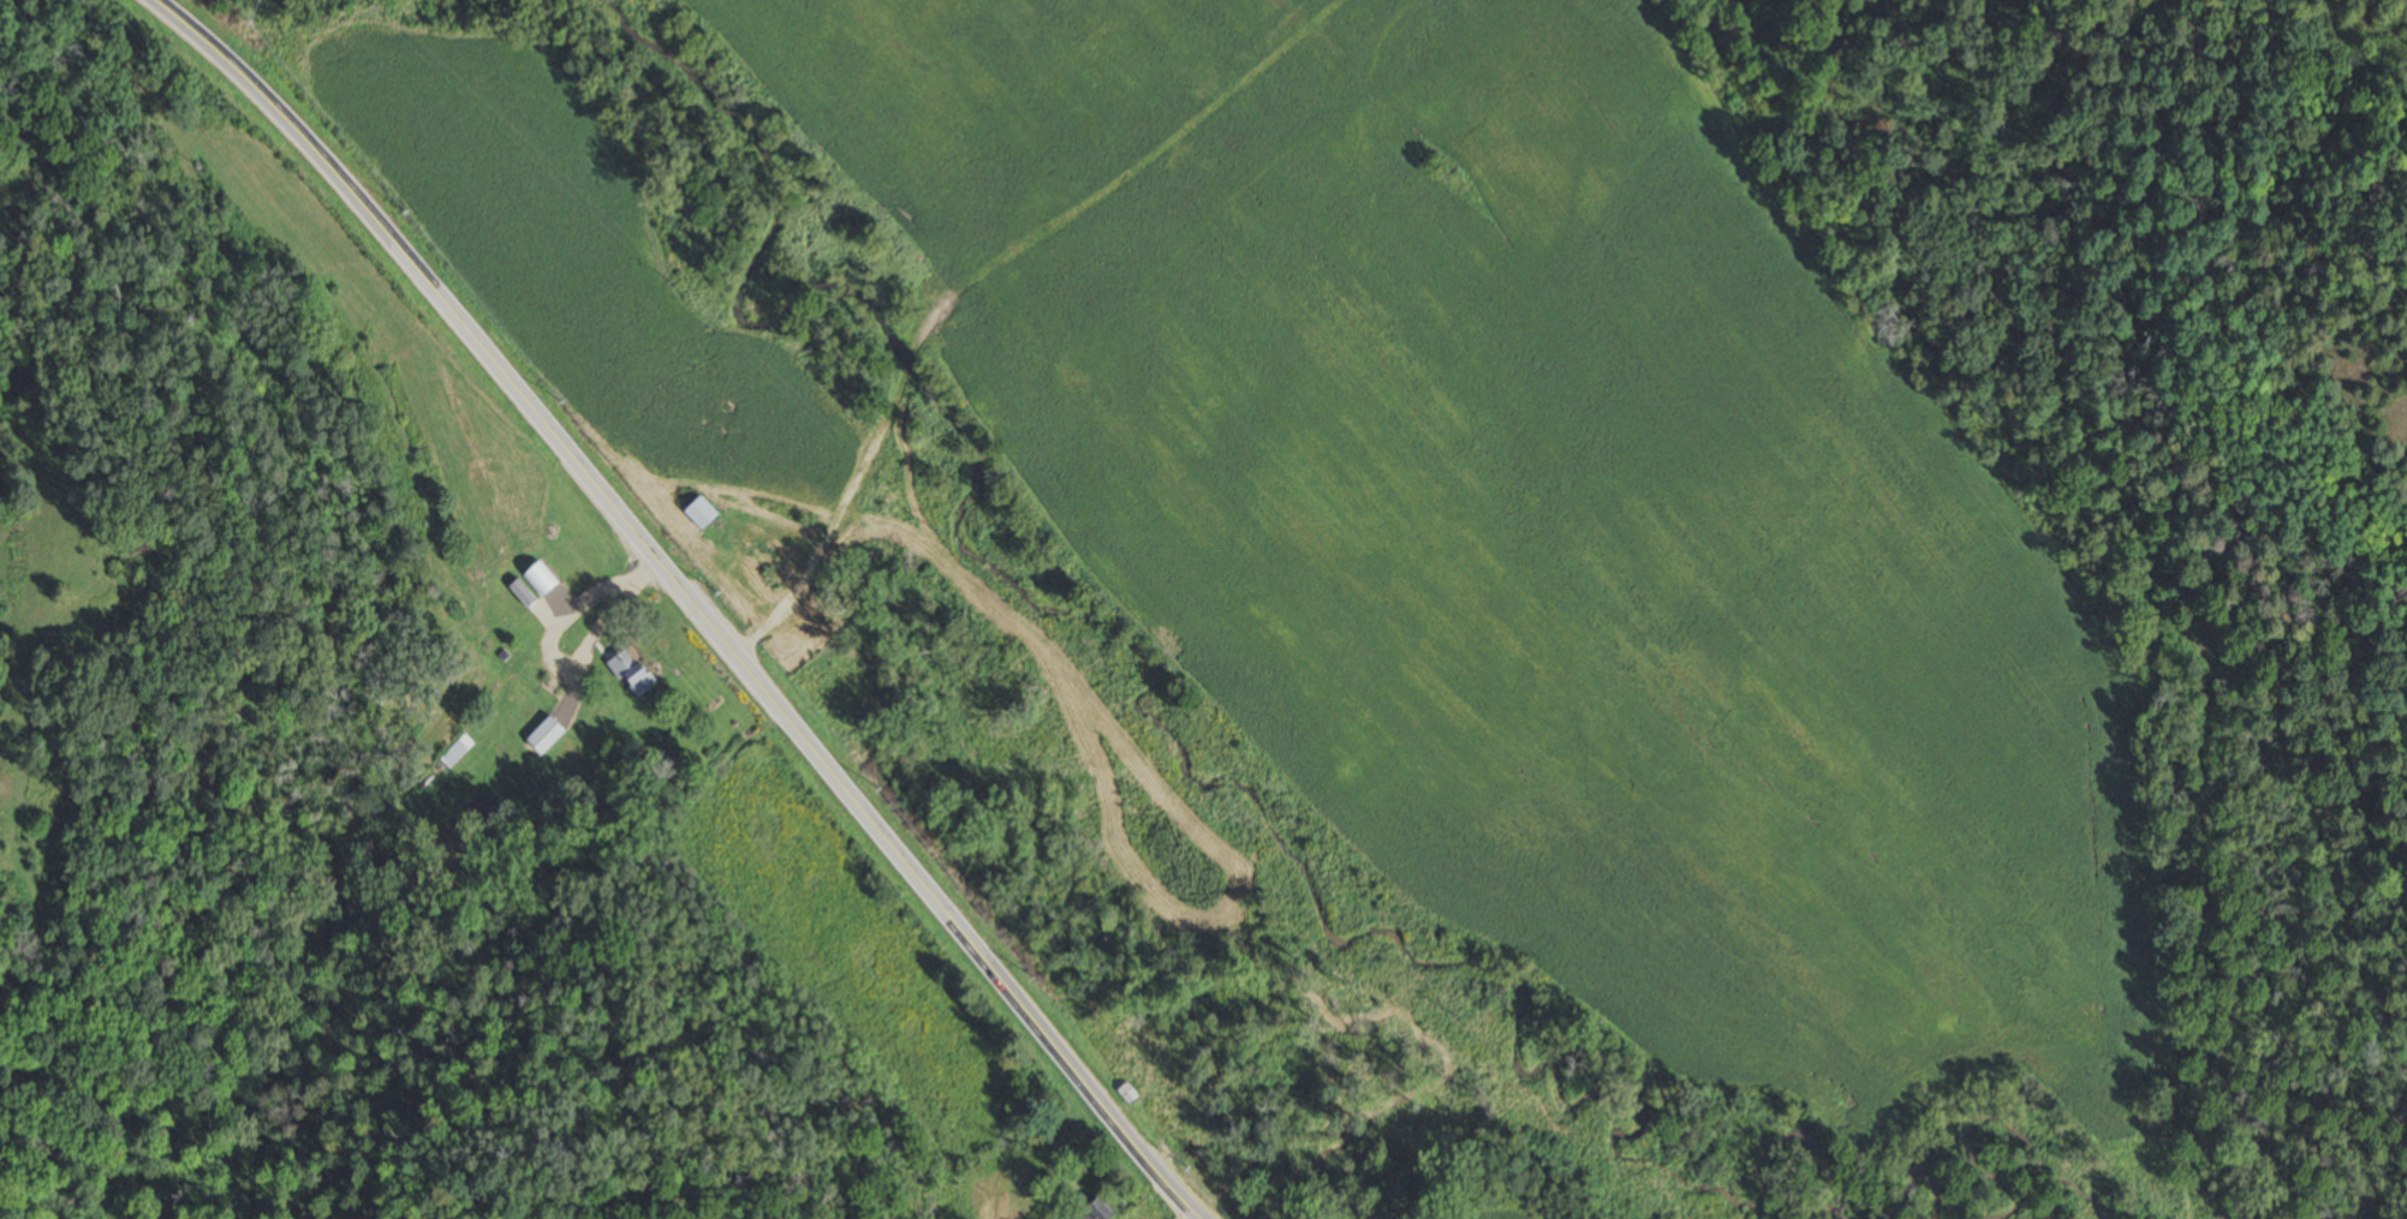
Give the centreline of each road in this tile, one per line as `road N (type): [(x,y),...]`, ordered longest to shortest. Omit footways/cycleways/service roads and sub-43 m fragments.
road 1 (primary): [(1203,1218),(1097,1101),(282,109),(159,0)]

